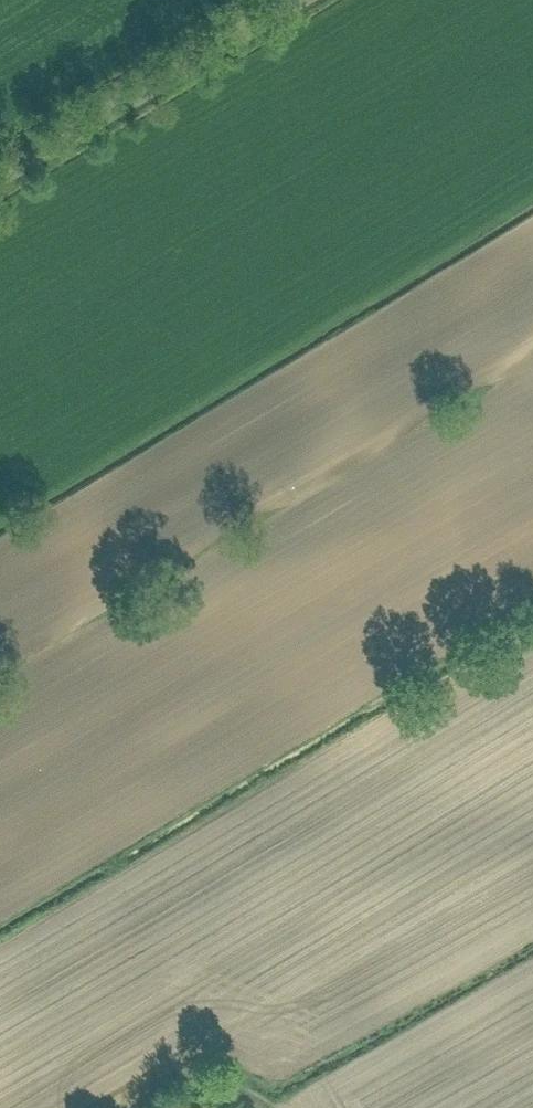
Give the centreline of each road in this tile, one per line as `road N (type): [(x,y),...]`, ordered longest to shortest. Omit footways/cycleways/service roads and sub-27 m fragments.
road 1 (tertiary): [(0,178),(300,0)]

